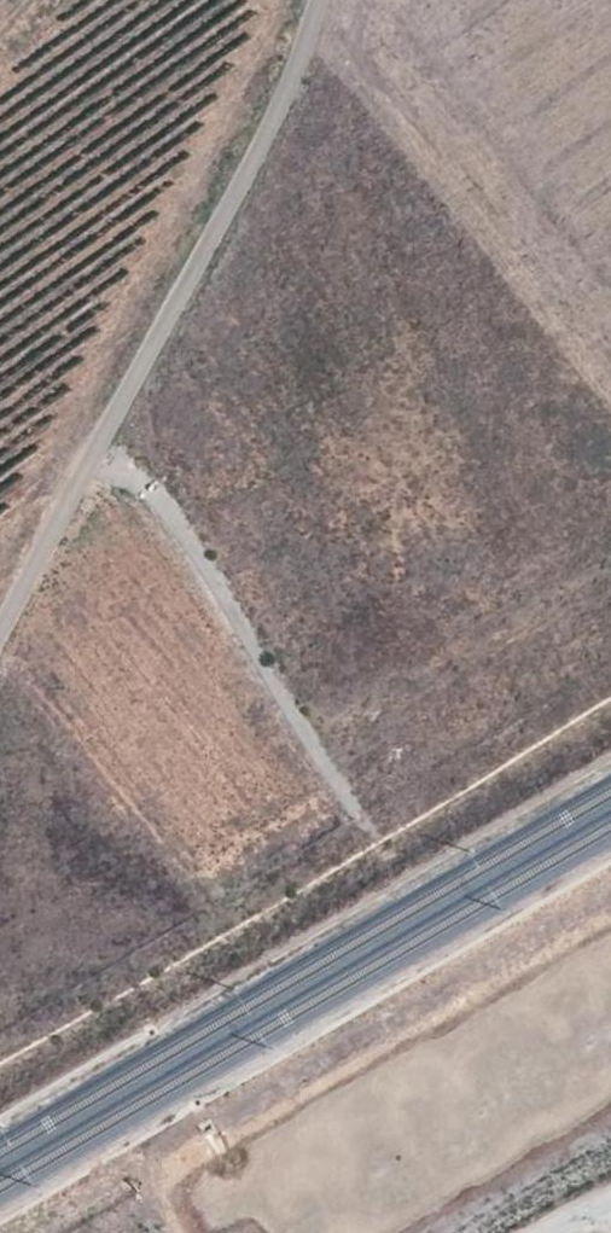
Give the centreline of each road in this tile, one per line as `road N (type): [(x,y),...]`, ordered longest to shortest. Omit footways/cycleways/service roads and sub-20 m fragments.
road 1 (unclassified): [(0,632),(312,0)]
road 2 (track): [(355,819),(133,465),(93,450)]
road 3 (track): [(466,1232),(610,1148)]

